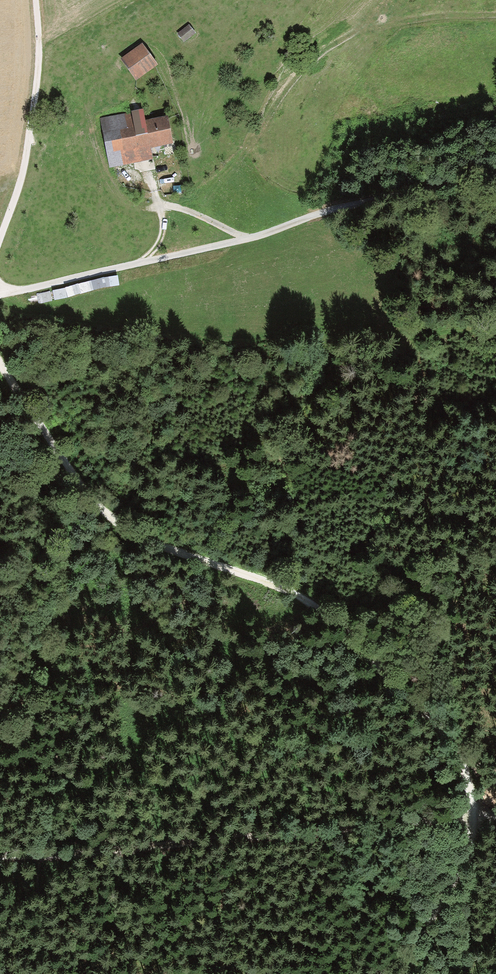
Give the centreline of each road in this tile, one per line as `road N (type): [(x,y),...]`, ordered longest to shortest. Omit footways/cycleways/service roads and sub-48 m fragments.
road 1 (track): [(376,973),(420,933),(471,846),(469,782),(447,735),(322,613),(289,592),(112,521),(67,468)]
road 2 (unclassified): [(0,295),(495,175)]
road 3 (track): [(495,814),(279,841),(0,854)]
road 4 (track): [(0,241),(29,142),(39,59),(35,0)]
road 5 (track): [(67,468),(0,363)]

